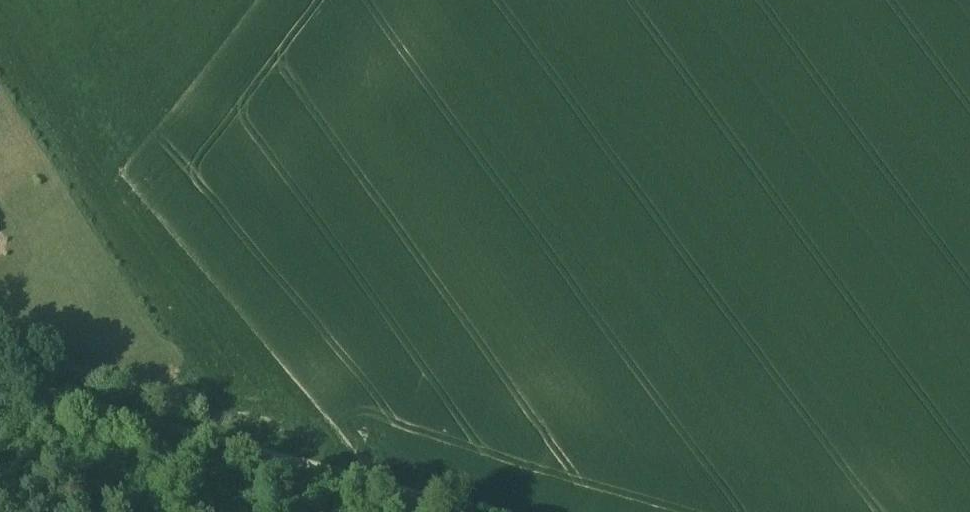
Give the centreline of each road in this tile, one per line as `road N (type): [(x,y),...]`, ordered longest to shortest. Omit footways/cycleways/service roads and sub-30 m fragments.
road 1 (track): [(442,511),(0,383)]

